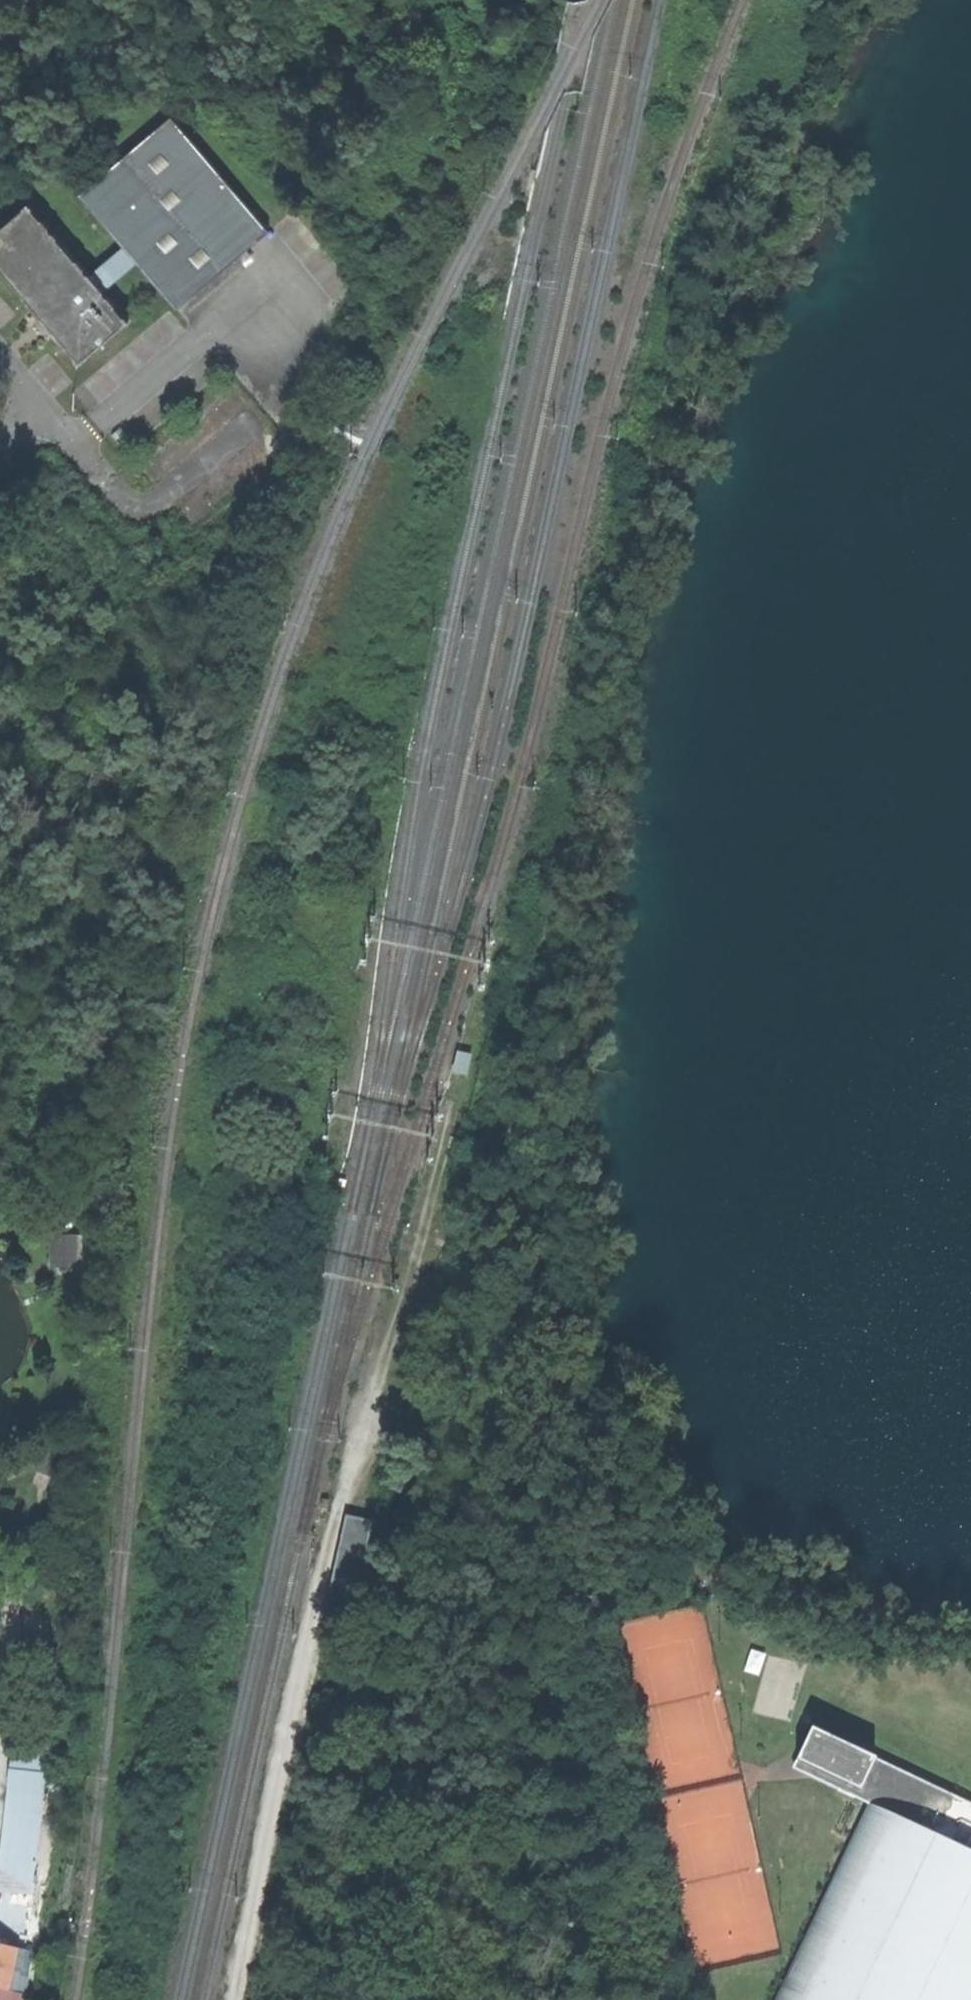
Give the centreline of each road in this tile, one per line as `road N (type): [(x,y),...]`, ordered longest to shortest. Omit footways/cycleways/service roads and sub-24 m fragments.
road 1 (track): [(236,1999),(354,1451),(460,1119)]

